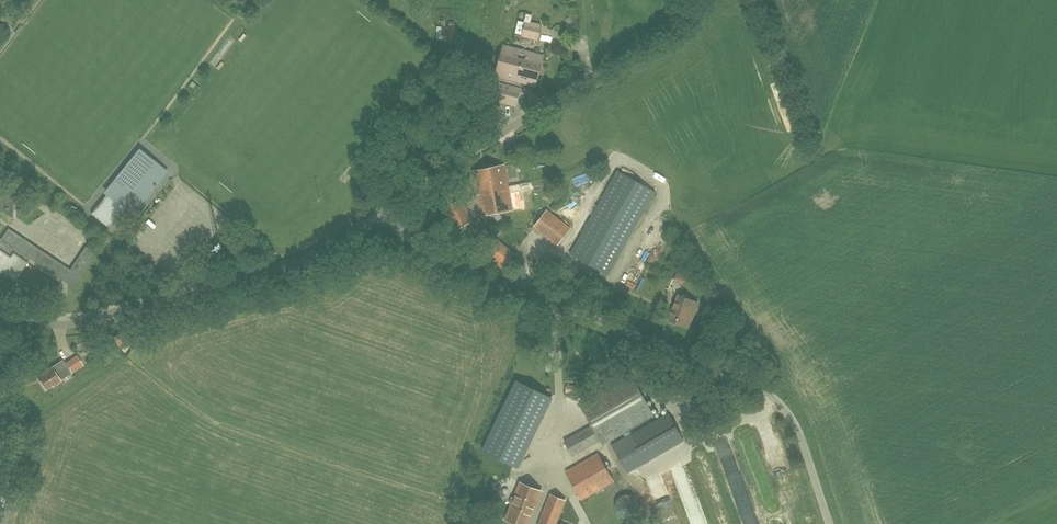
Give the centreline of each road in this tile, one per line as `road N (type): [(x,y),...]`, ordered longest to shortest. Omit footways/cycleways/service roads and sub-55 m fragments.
road 1 (unclassified): [(829,523),(798,425),(778,398),(749,380),(440,258),(384,211)]
road 2 (unclassified): [(0,326),(103,320),(290,268),(384,211)]
road 3 (unclassified): [(384,211),(665,30),(698,0)]
road 4 (unclassified): [(0,519),(27,446),(0,394)]

